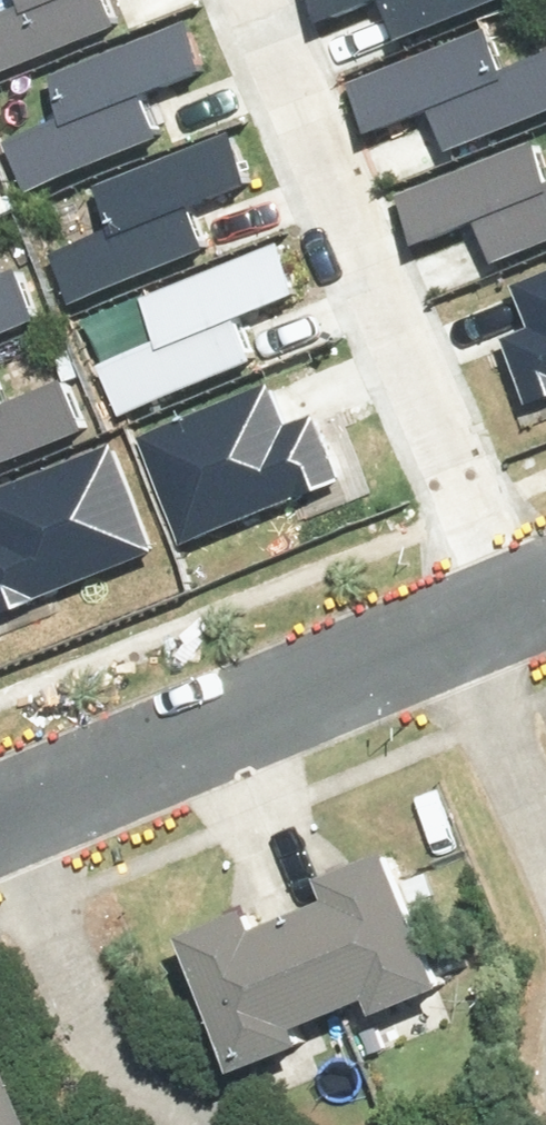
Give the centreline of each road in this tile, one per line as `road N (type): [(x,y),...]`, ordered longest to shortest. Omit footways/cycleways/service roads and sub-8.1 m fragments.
road 1 (residential): [(253,0),(528,604)]
road 2 (residential): [(40,793),(498,614)]
road 3 (residential): [(177,1124),(40,793)]
road 4 (residential): [(545,736),(498,614)]

